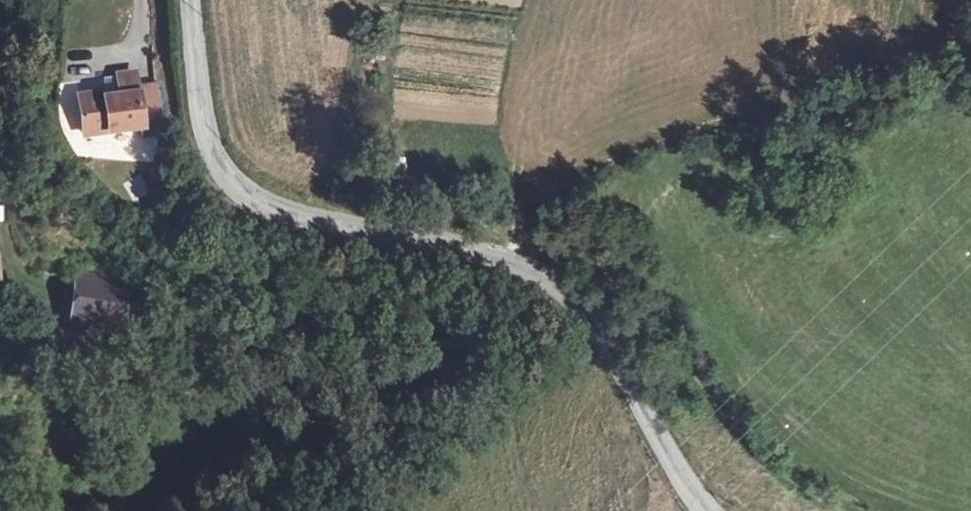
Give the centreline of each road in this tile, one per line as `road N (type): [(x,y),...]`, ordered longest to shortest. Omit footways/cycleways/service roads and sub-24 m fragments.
road 1 (tertiary): [(189,0),(207,144),(241,192),(364,234),(499,261),(559,287),(594,322),(707,510)]
road 2 (track): [(0,140),(150,238),(210,252),(418,243)]
road 3 (track): [(534,275),(611,277),(657,322),(772,469),(845,510)]

